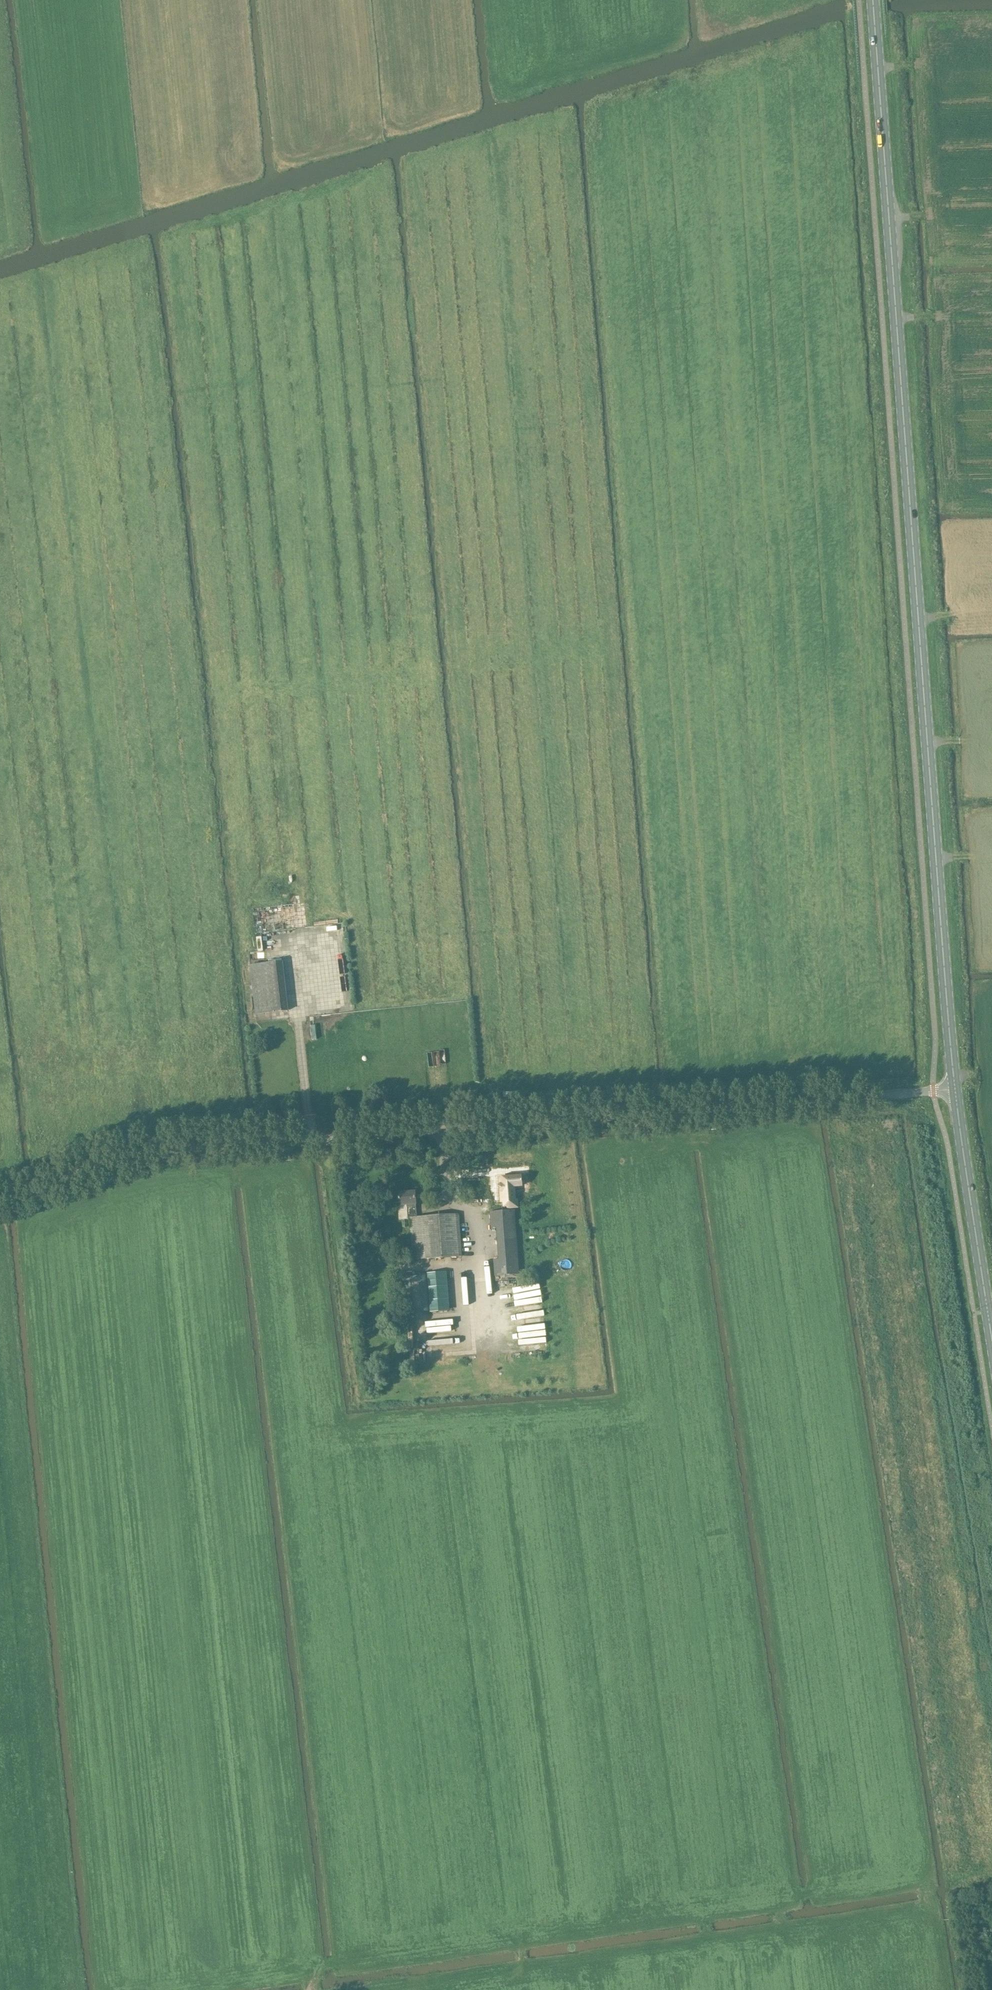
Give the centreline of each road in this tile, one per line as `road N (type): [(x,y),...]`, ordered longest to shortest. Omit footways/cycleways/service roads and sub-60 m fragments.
road 1 (primary): [(955,1090),(874,0)]
road 2 (unclassified): [(0,1207),(145,1159),(955,1090)]
road 3 (primary): [(987,1312),(955,1090)]

